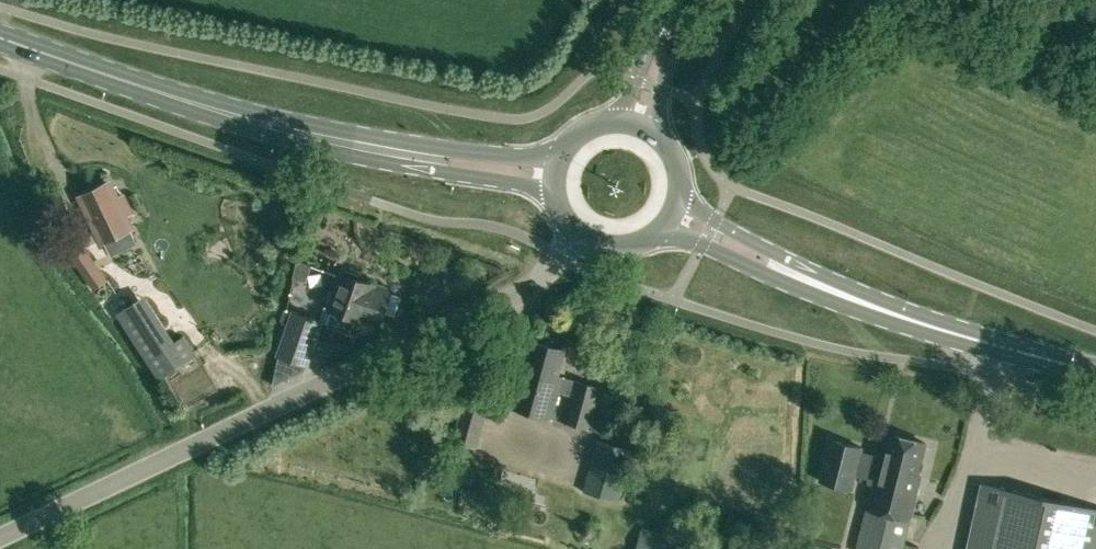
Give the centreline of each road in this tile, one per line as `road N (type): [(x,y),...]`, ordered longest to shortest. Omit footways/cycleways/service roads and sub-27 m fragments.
road 1 (unclassified): [(0,539),(527,291),(586,238)]
road 2 (primary): [(553,179),(308,136),(154,95),(0,40)]
road 3 (primary): [(1095,371),(844,298),(669,217)]
road 4 (tertiary): [(633,125),(681,0)]

